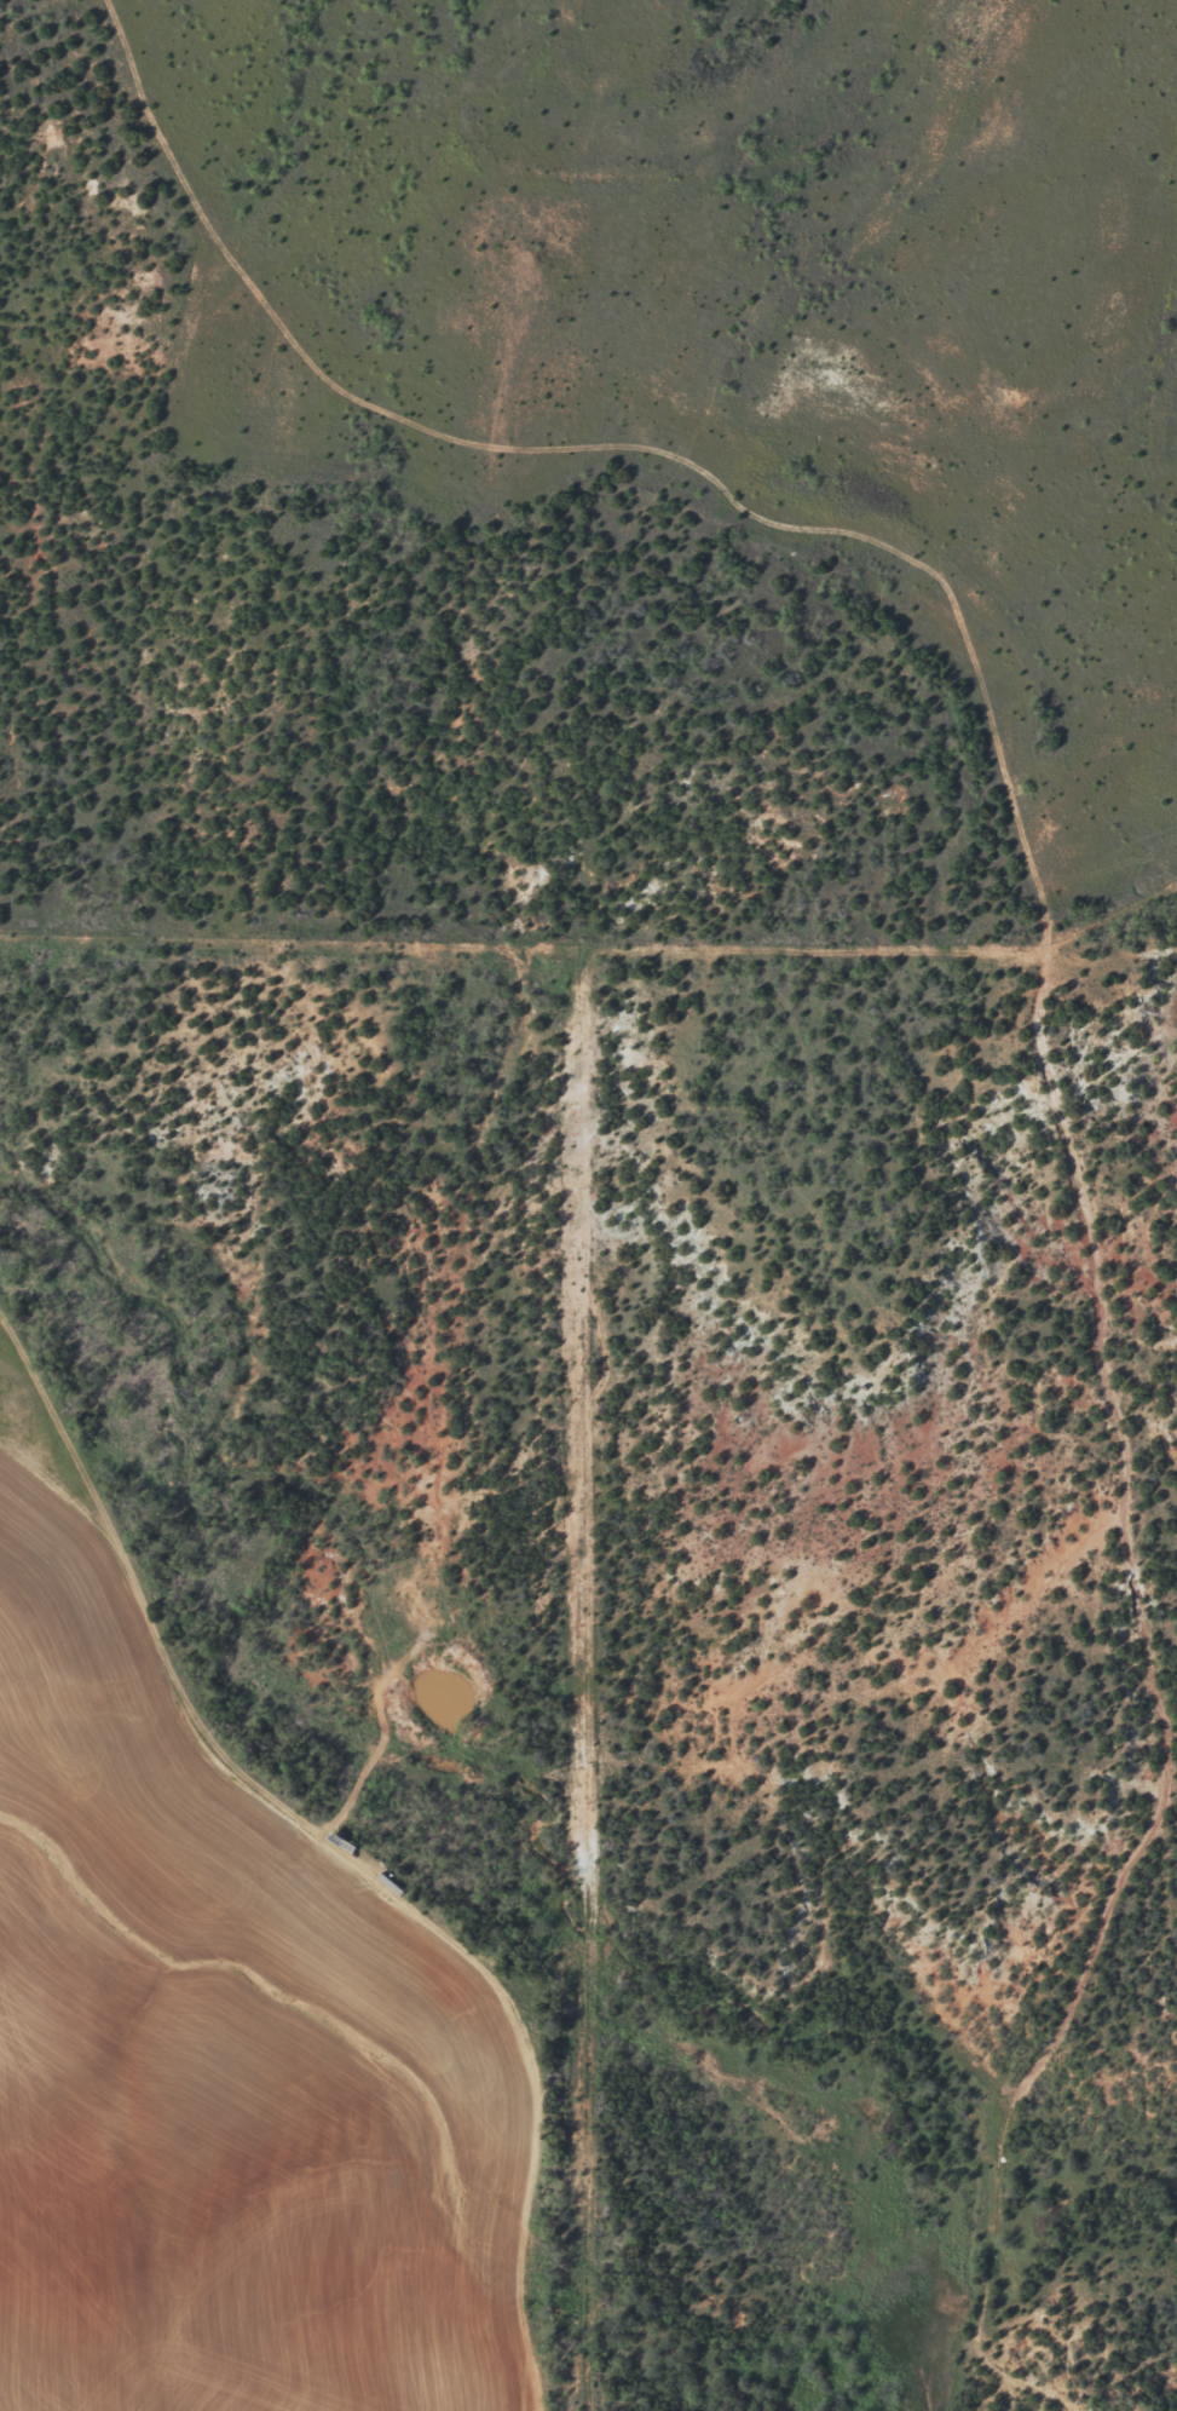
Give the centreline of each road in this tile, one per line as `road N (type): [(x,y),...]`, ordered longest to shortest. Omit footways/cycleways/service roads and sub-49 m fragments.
road 1 (residential): [(1111,2410),(1038,2337),(1027,2059),(1104,1899),(1114,1819),(1104,1504),(1040,967)]

